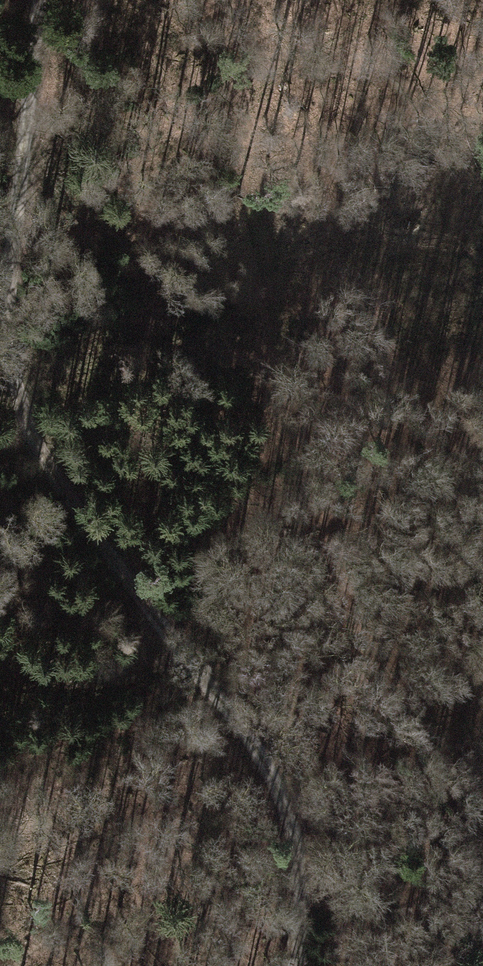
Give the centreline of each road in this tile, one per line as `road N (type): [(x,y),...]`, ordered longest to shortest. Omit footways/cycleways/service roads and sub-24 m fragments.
road 1 (track): [(35,0),(9,316),(22,415),(172,646),(268,763),(302,863),(299,965)]
road 2 (track): [(378,0),(264,95),(252,167),(256,257),(355,637)]
road 3 (track): [(0,653),(41,673),(81,677),(172,646)]

